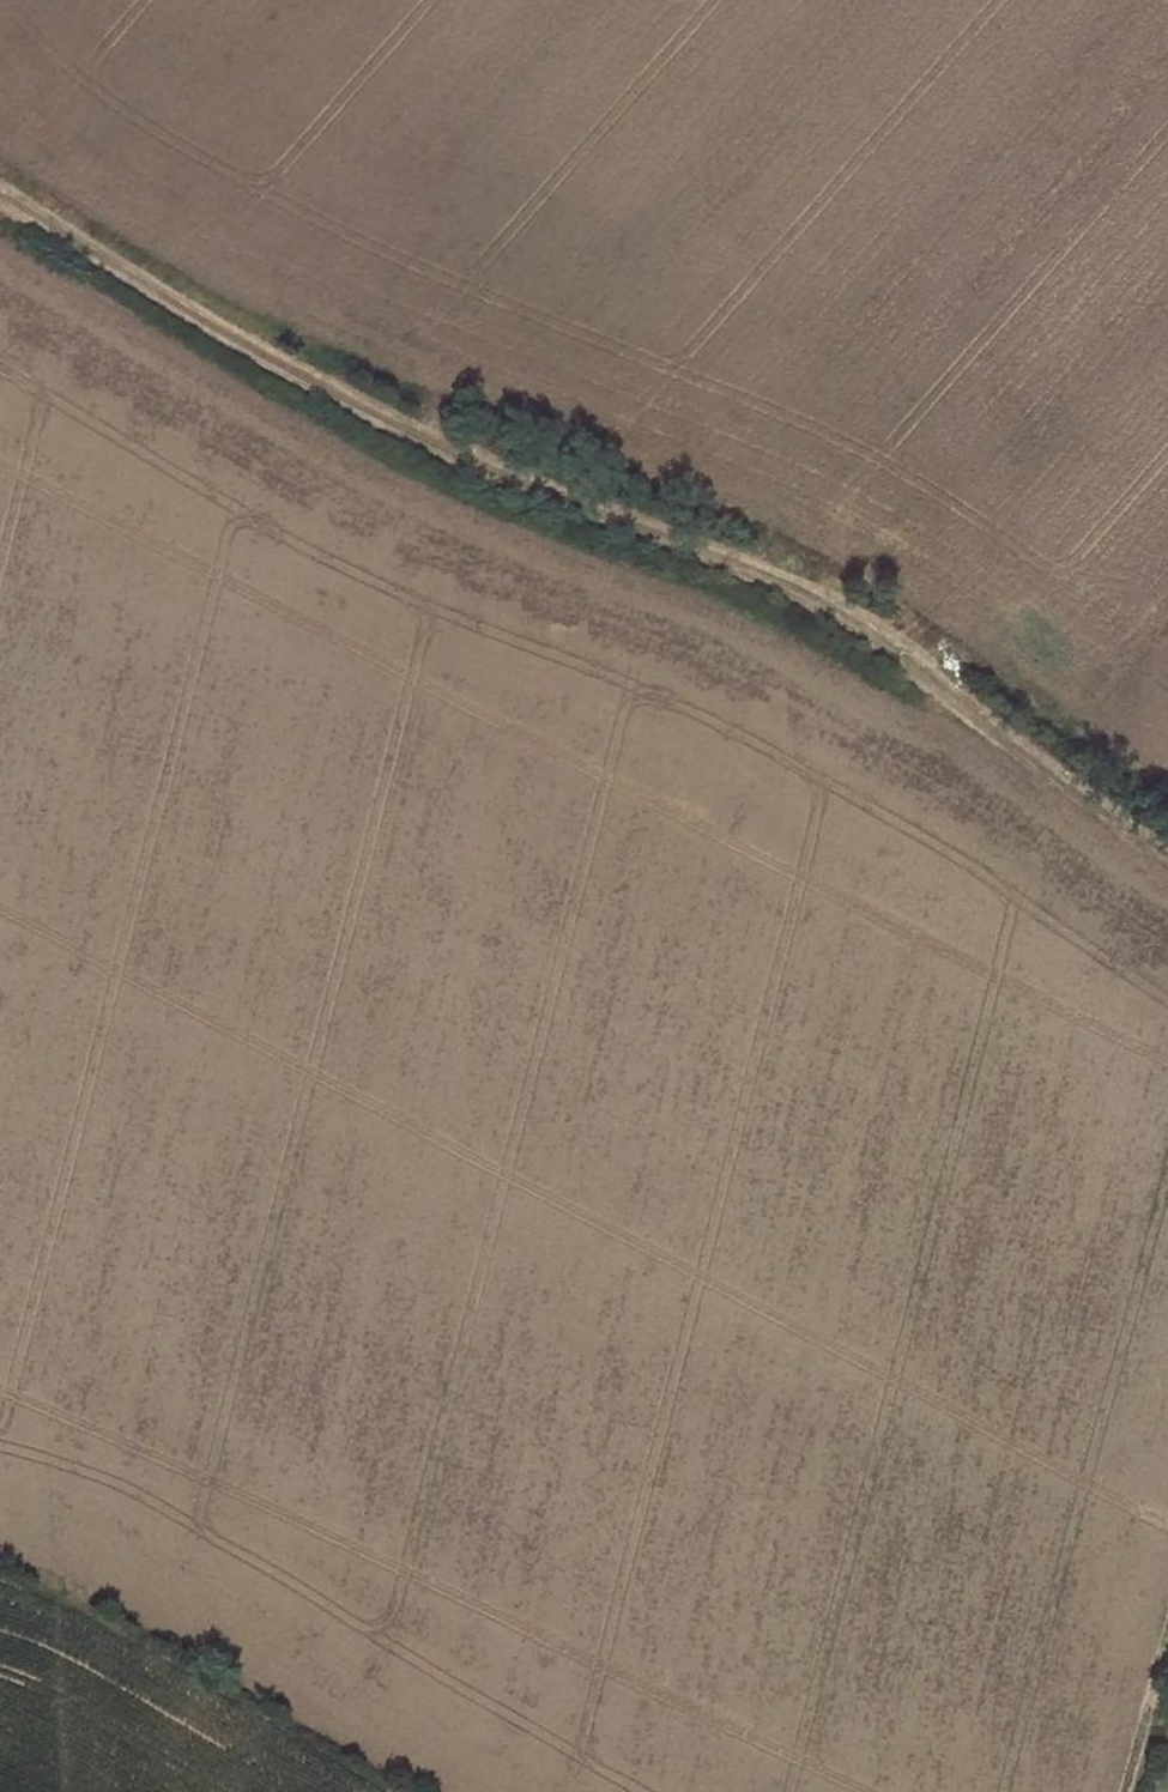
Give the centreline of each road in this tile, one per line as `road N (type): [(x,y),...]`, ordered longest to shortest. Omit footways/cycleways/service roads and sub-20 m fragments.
road 1 (track): [(1167,857),(824,605),(382,422),(0,190)]

